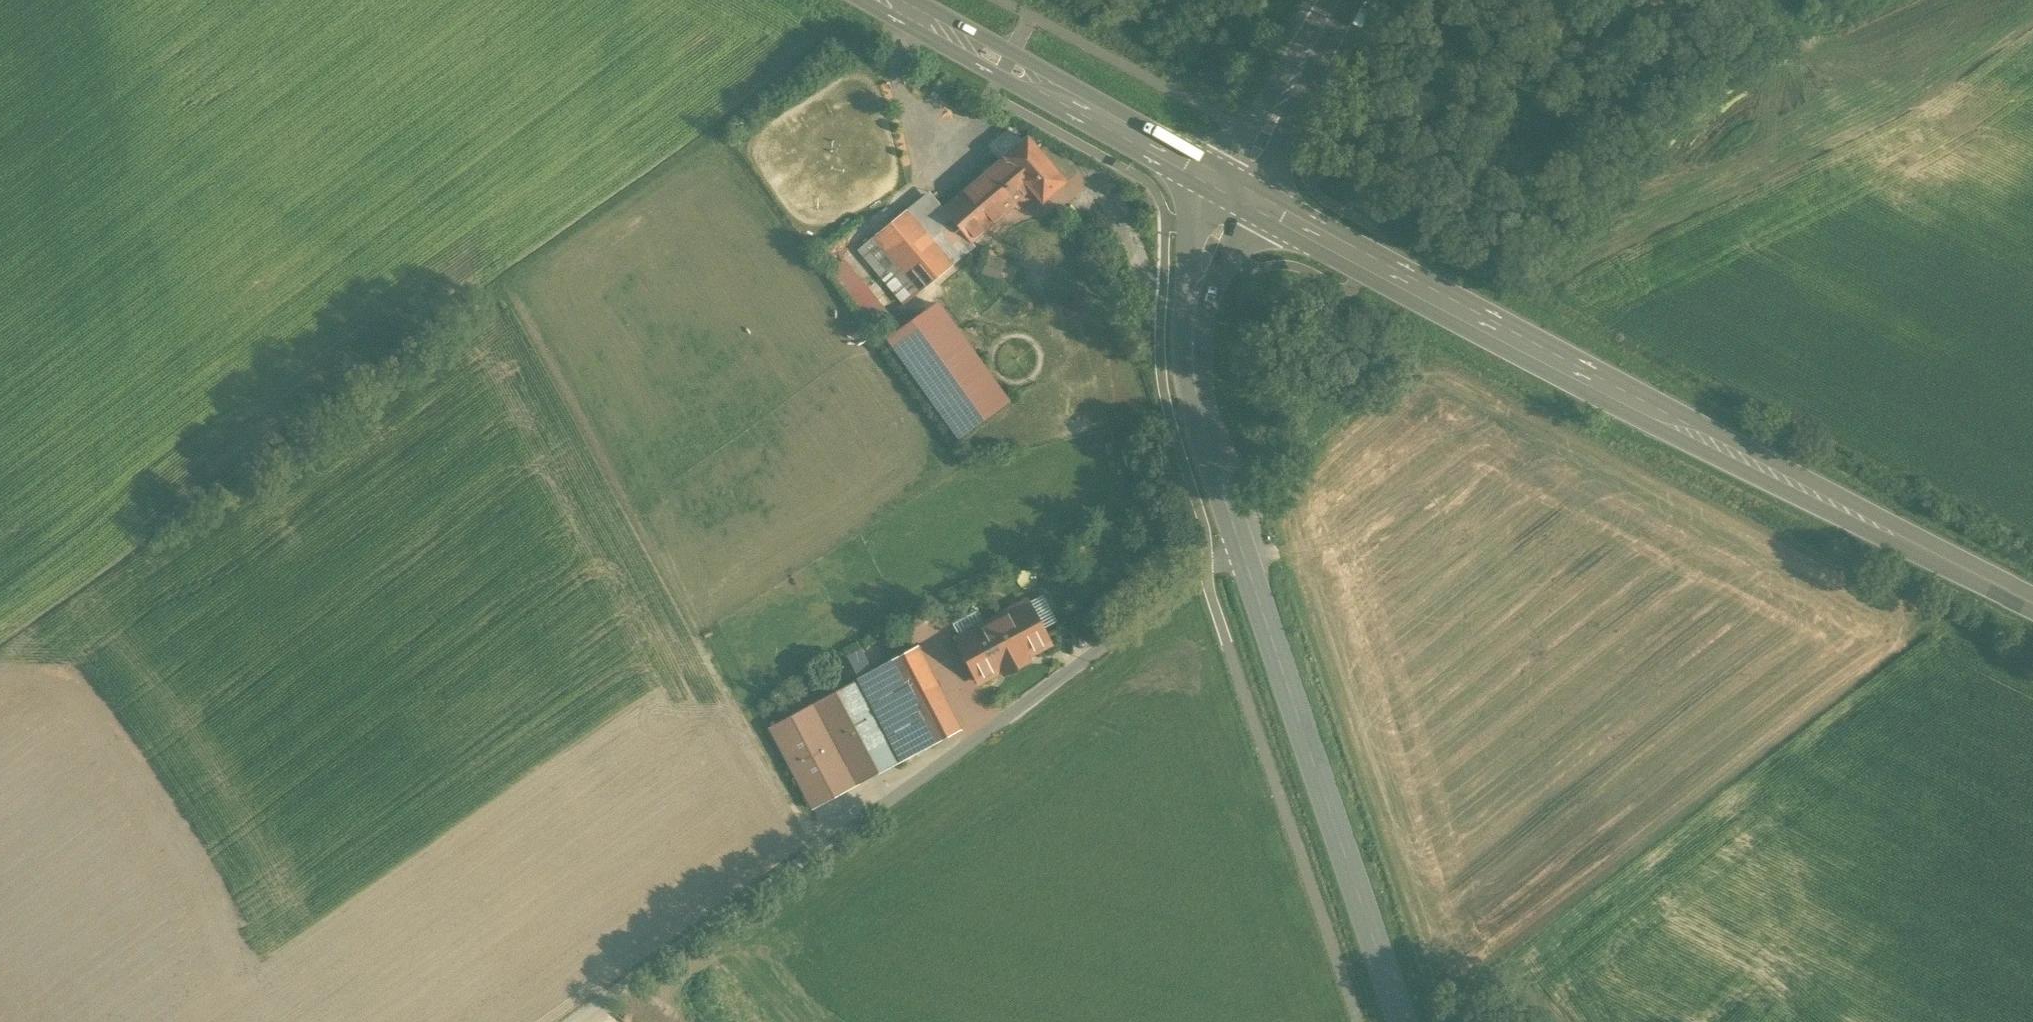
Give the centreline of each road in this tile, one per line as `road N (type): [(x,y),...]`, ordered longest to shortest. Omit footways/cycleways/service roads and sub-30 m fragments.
road 1 (primary): [(2032,603),(1237,192)]
road 2 (unclassified): [(573,1021),(1082,667),(1236,538)]
road 3 (primary): [(1236,538),(1401,1021)]
road 4 (primary): [(1237,192),(889,0)]
road 5 (primary): [(1237,192),(1202,271),(1191,350),(1199,411),(1236,538)]
road 6 (secondary): [(1237,192),(1337,0)]

